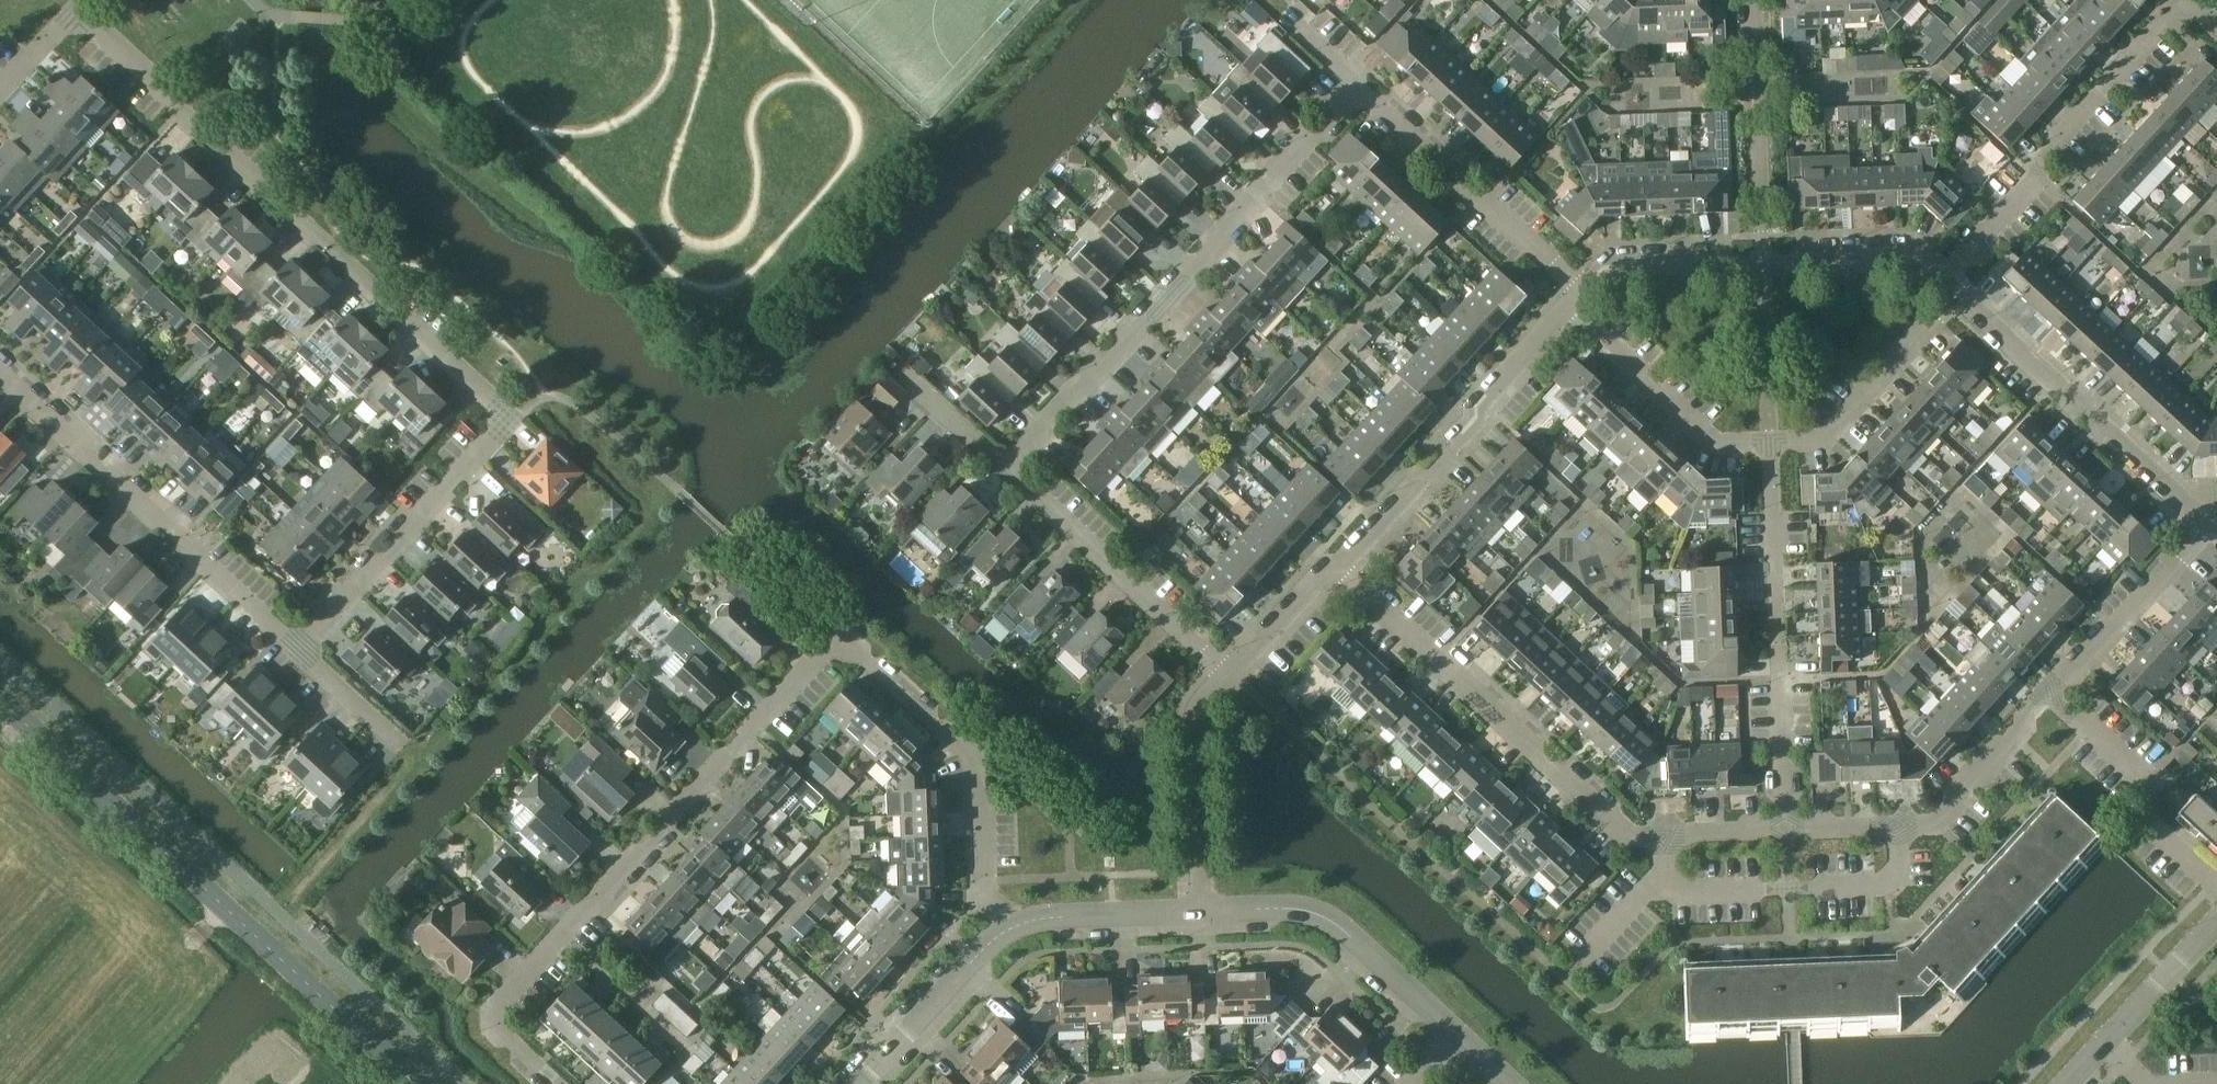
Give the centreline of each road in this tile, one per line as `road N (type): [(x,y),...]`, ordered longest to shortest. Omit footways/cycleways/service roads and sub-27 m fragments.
road 1 (residential): [(299,654),(507,428),(68,26),(0,100)]
road 2 (residential): [(557,1083),(491,1019),(844,643),(977,759),(989,901),(1014,925)]
road 3 (tertiary): [(415,1083),(0,703)]
road 4 (residential): [(1008,469),(1354,82)]
road 5 (residential): [(1667,839),(1626,838),(1340,567)]
road 6 (residential): [(0,380),(299,654)]
road 7 (residential): [(1943,278),(2189,1)]
road 8 (residential): [(1955,289),(2216,524)]
road 9 (residential): [(1340,567),(1480,420),(1485,401),(1569,306)]
road 10 (track): [(0,784),(110,882),(174,960),(226,910)]
road 11 (residential): [(1354,82),(1581,294)]
road 12 (residential): [(1233,682),(1008,469)]
road 13 (residential): [(1665,875),(1679,897),(1902,885),(1903,830)]
road 14 (tertiary): [(1201,910),(1296,910),(1322,917),(1454,1032)]
road 15 (residential): [(1778,682),(1874,678),(1997,539)]
road 16 (residential): [(1553,562),(1683,685),(1778,682)]
road 17 (residential): [(1763,261),(1753,0)]
road 18 (residential): [(1769,442),(1821,442),(1955,289)]
road 19 (residential): [(1569,306),(1718,443),(1769,442)]
road 20 (residential): [(1201,910),(1195,724),(1233,682)]
road 21 (residential): [(1778,682),(1769,442)]
road 22 (residential): [(2054,701),(2216,524)]
road 23 (tertiary): [(857,1083),(963,967),(1014,925)]
road 24 (residential): [(1903,830),(1942,826),(2054,701)]
road 25 (residential): [(1581,294),(1611,266),(1632,261),(1763,261)]
road 26 (tertiary): [(1014,925),(1051,915),(1201,910)]
road 27 (residential): [(1763,261),(1895,257),(1943,278)]
road 28 (tertiary): [(2105,1044),(2216,919)]
road 29 (track): [(174,960),(73,1083)]
road 30 (residential): [(1233,682),(1340,567)]
road 31 (residential): [(1786,832),(1778,682)]
road 32 (residential): [(396,743),(299,654)]
road 33 (residential): [(911,380),(1008,469)]
road 34 (residential): [(2146,781),(2054,701)]

